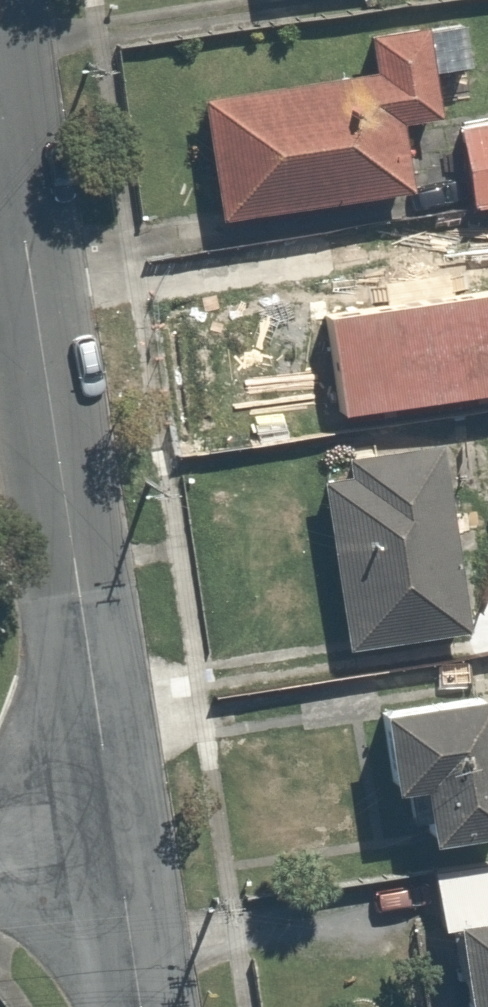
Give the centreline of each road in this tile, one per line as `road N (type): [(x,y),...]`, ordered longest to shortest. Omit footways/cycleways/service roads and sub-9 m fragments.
road 1 (unclassified): [(114,829),(0,55)]
road 2 (unclassified): [(141,1006),(114,829)]

